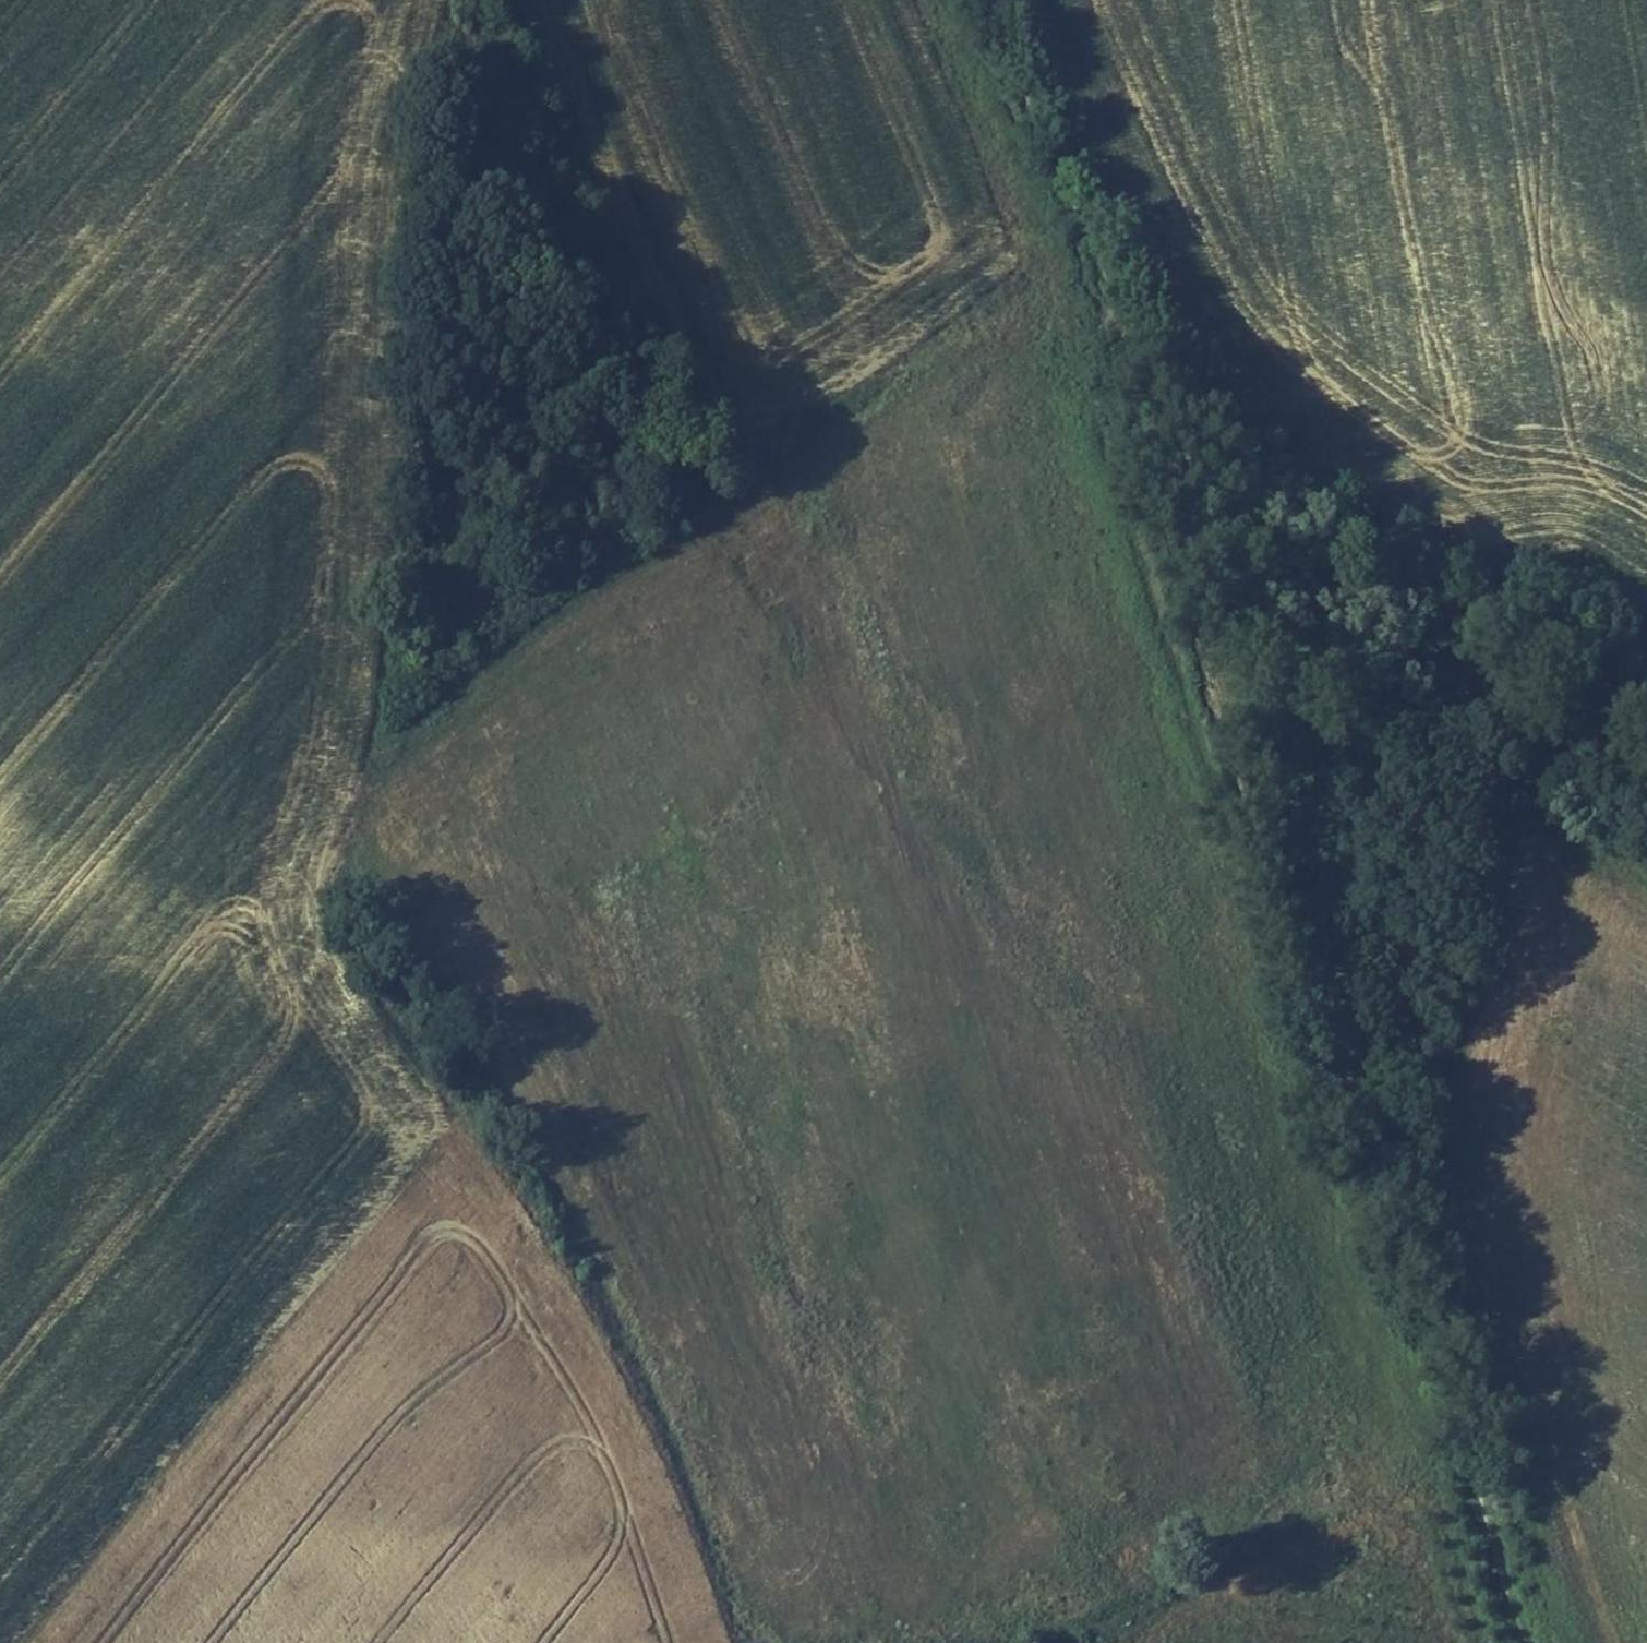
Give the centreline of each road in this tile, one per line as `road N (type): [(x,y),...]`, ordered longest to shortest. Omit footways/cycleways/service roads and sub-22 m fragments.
road 1 (track): [(995,0),(1102,263),(1156,347),(1253,460),(1445,606)]
road 2 (track): [(1445,606),(1542,571),(1581,577),(1646,609)]

